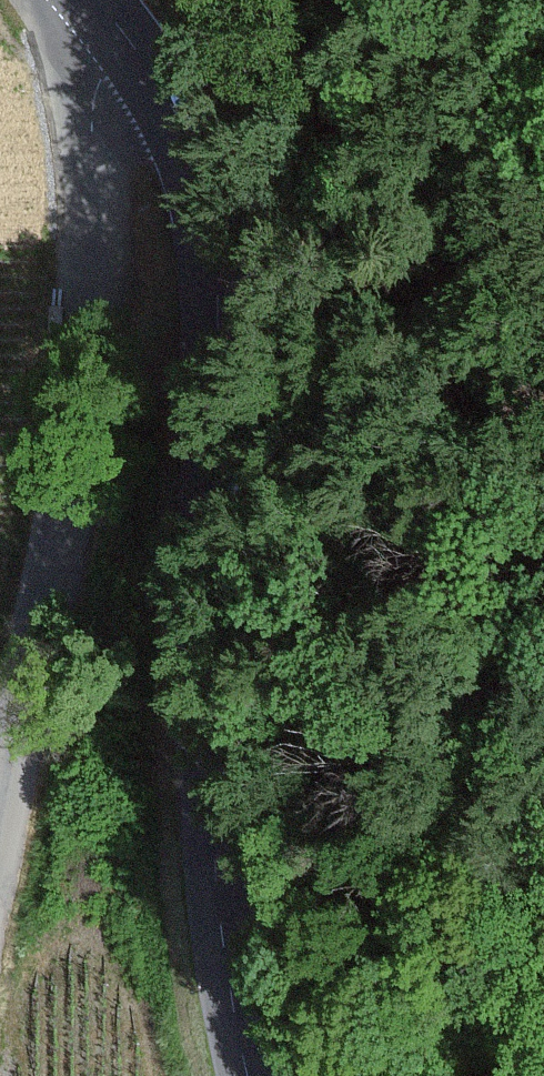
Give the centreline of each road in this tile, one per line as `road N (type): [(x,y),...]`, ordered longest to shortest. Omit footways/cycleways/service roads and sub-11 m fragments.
road 1 (secondary): [(130,39),(179,115),(207,200),(219,419),(216,866),(248,1075)]
road 2 (unclassified): [(0,845),(71,466),(88,318),(90,109),(96,85),(130,39)]

